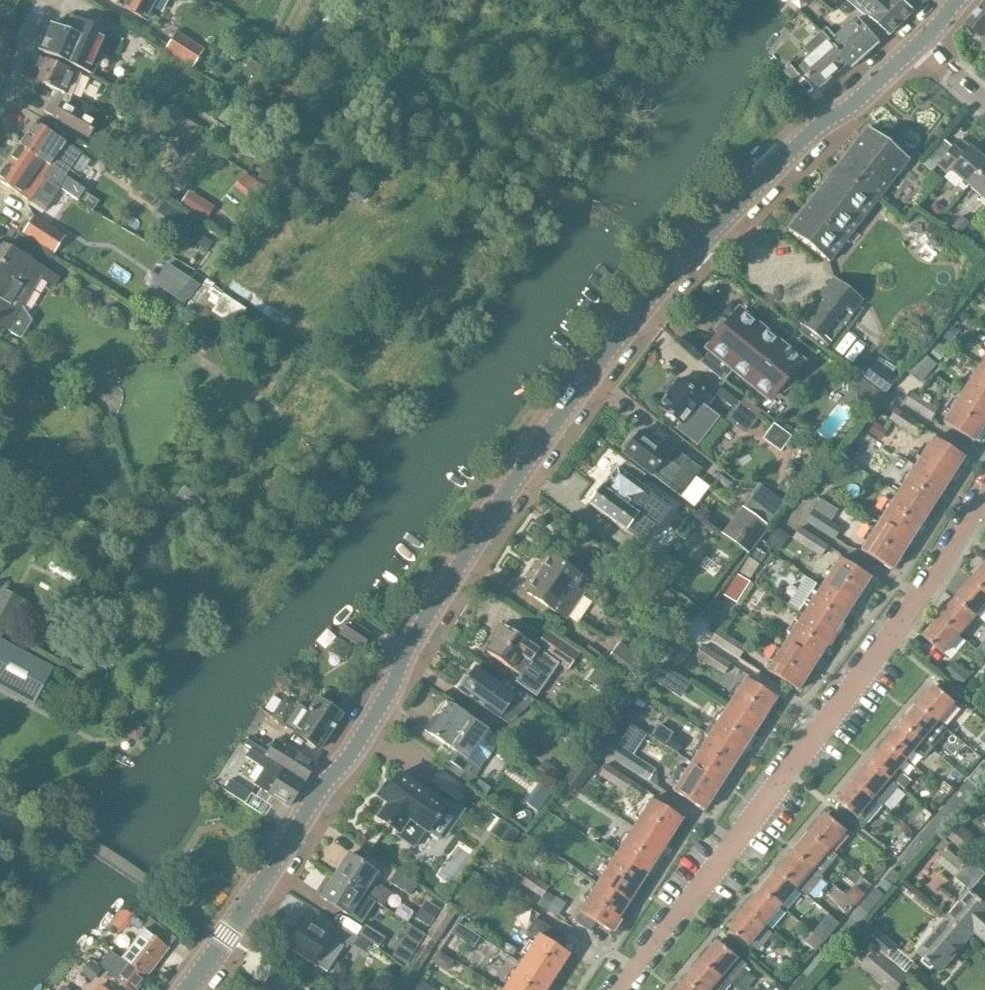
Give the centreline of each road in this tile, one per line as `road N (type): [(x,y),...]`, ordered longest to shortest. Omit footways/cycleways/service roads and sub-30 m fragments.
road 1 (secondary): [(186,989),(347,757),(500,501),(605,355),(754,187),(919,42)]
road 2 (residential): [(617,989),(905,618),(984,492)]

